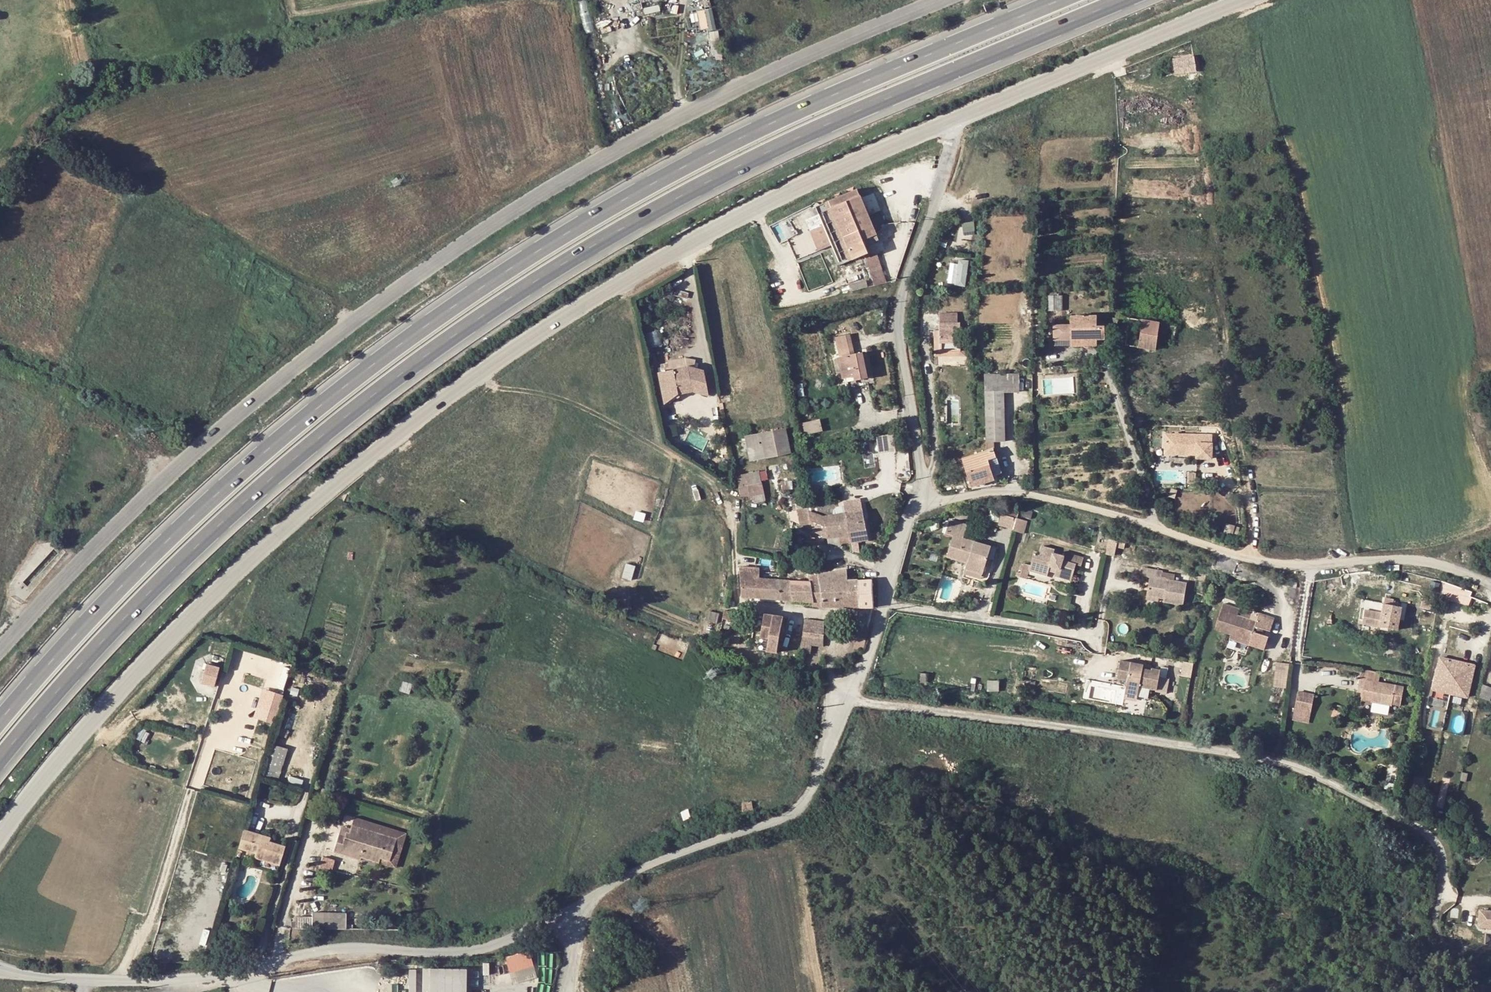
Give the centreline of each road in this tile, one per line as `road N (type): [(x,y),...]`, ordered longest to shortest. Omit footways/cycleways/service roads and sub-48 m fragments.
road 1 (trunk): [(0,755),(218,522),(417,364),(600,241),(715,176),(1125,0)]
road 2 (trunk): [(1065,0),(706,155),(592,216),(428,325),(274,443),(142,566),(0,722)]
road 3 (tertiary): [(963,115),(653,262),(465,383),(226,583),(93,721),(0,836)]
road 4 (tertiary): [(941,0),(632,140),(459,246),(240,413),(0,646)]
road 5 (unclassified): [(0,970),(175,980),(334,950),(466,952),(533,931),(589,902)]
road 6 (residential): [(1490,581),(1399,559),(1263,562),(1076,504),(999,491),(919,502)]
road 7 (unclassified): [(589,902),(648,866),(770,822),(807,798),(852,700),(919,502)]
road 8 (unclassified): [(919,502),(898,315),(963,115)]
road 9 (tertiary): [(1251,0),(963,115)]
road 10 (track): [(0,381),(123,433),(173,476)]

